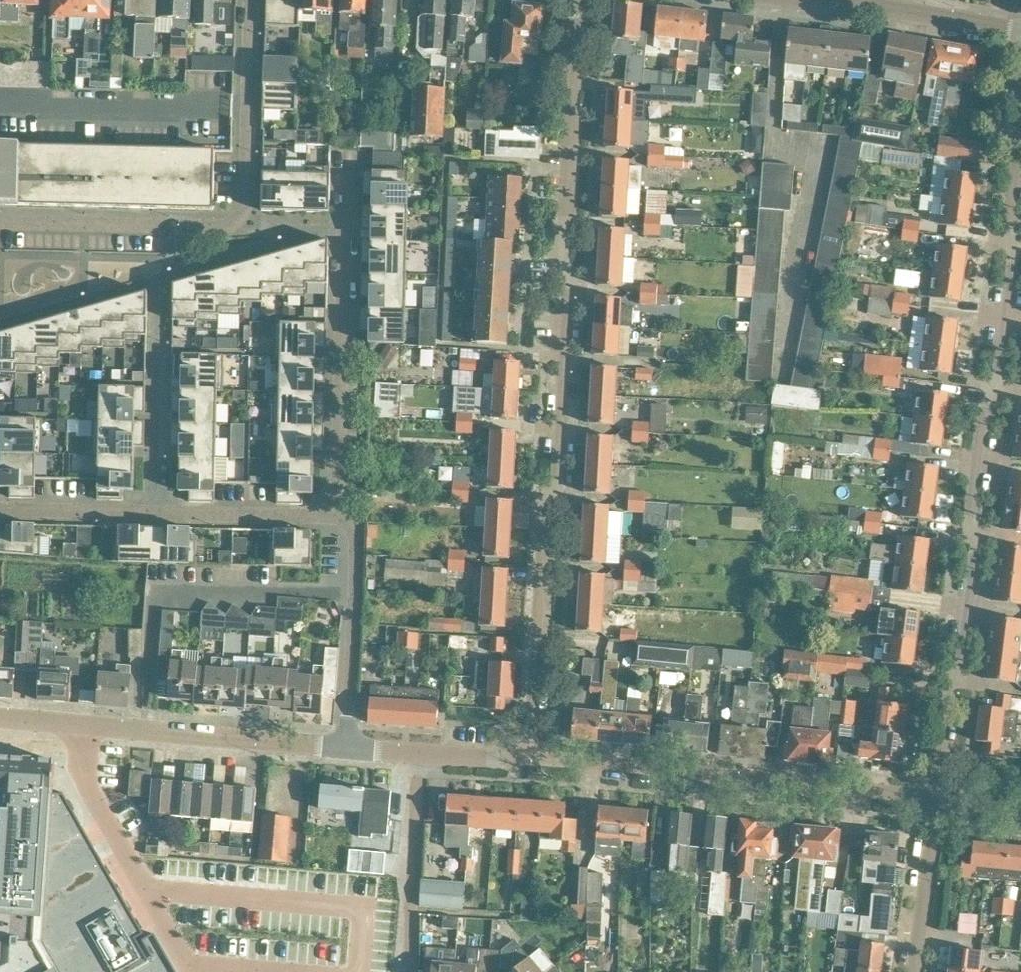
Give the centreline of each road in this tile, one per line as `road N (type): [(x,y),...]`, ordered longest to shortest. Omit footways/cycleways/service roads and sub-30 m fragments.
road 1 (residential): [(531,760),(547,497),(558,492),(579,0)]
road 2 (residential): [(937,810),(1020,206)]
road 3 (residential): [(0,220),(248,224),(252,0)]
road 4 (residential): [(531,760),(937,810)]
road 5 (residential): [(354,158),(334,520)]
road 6 (residential): [(0,510),(334,520)]
road 7 (residential): [(88,726),(85,780),(192,971)]
road 8 (residential): [(88,726),(344,748)]
road 9 (residential): [(334,520),(359,555),(344,748)]
road 10 (residential): [(407,971),(417,755)]
road 11 (residential): [(1020,32),(826,2)]
road 12 (residential): [(916,971),(937,810)]

